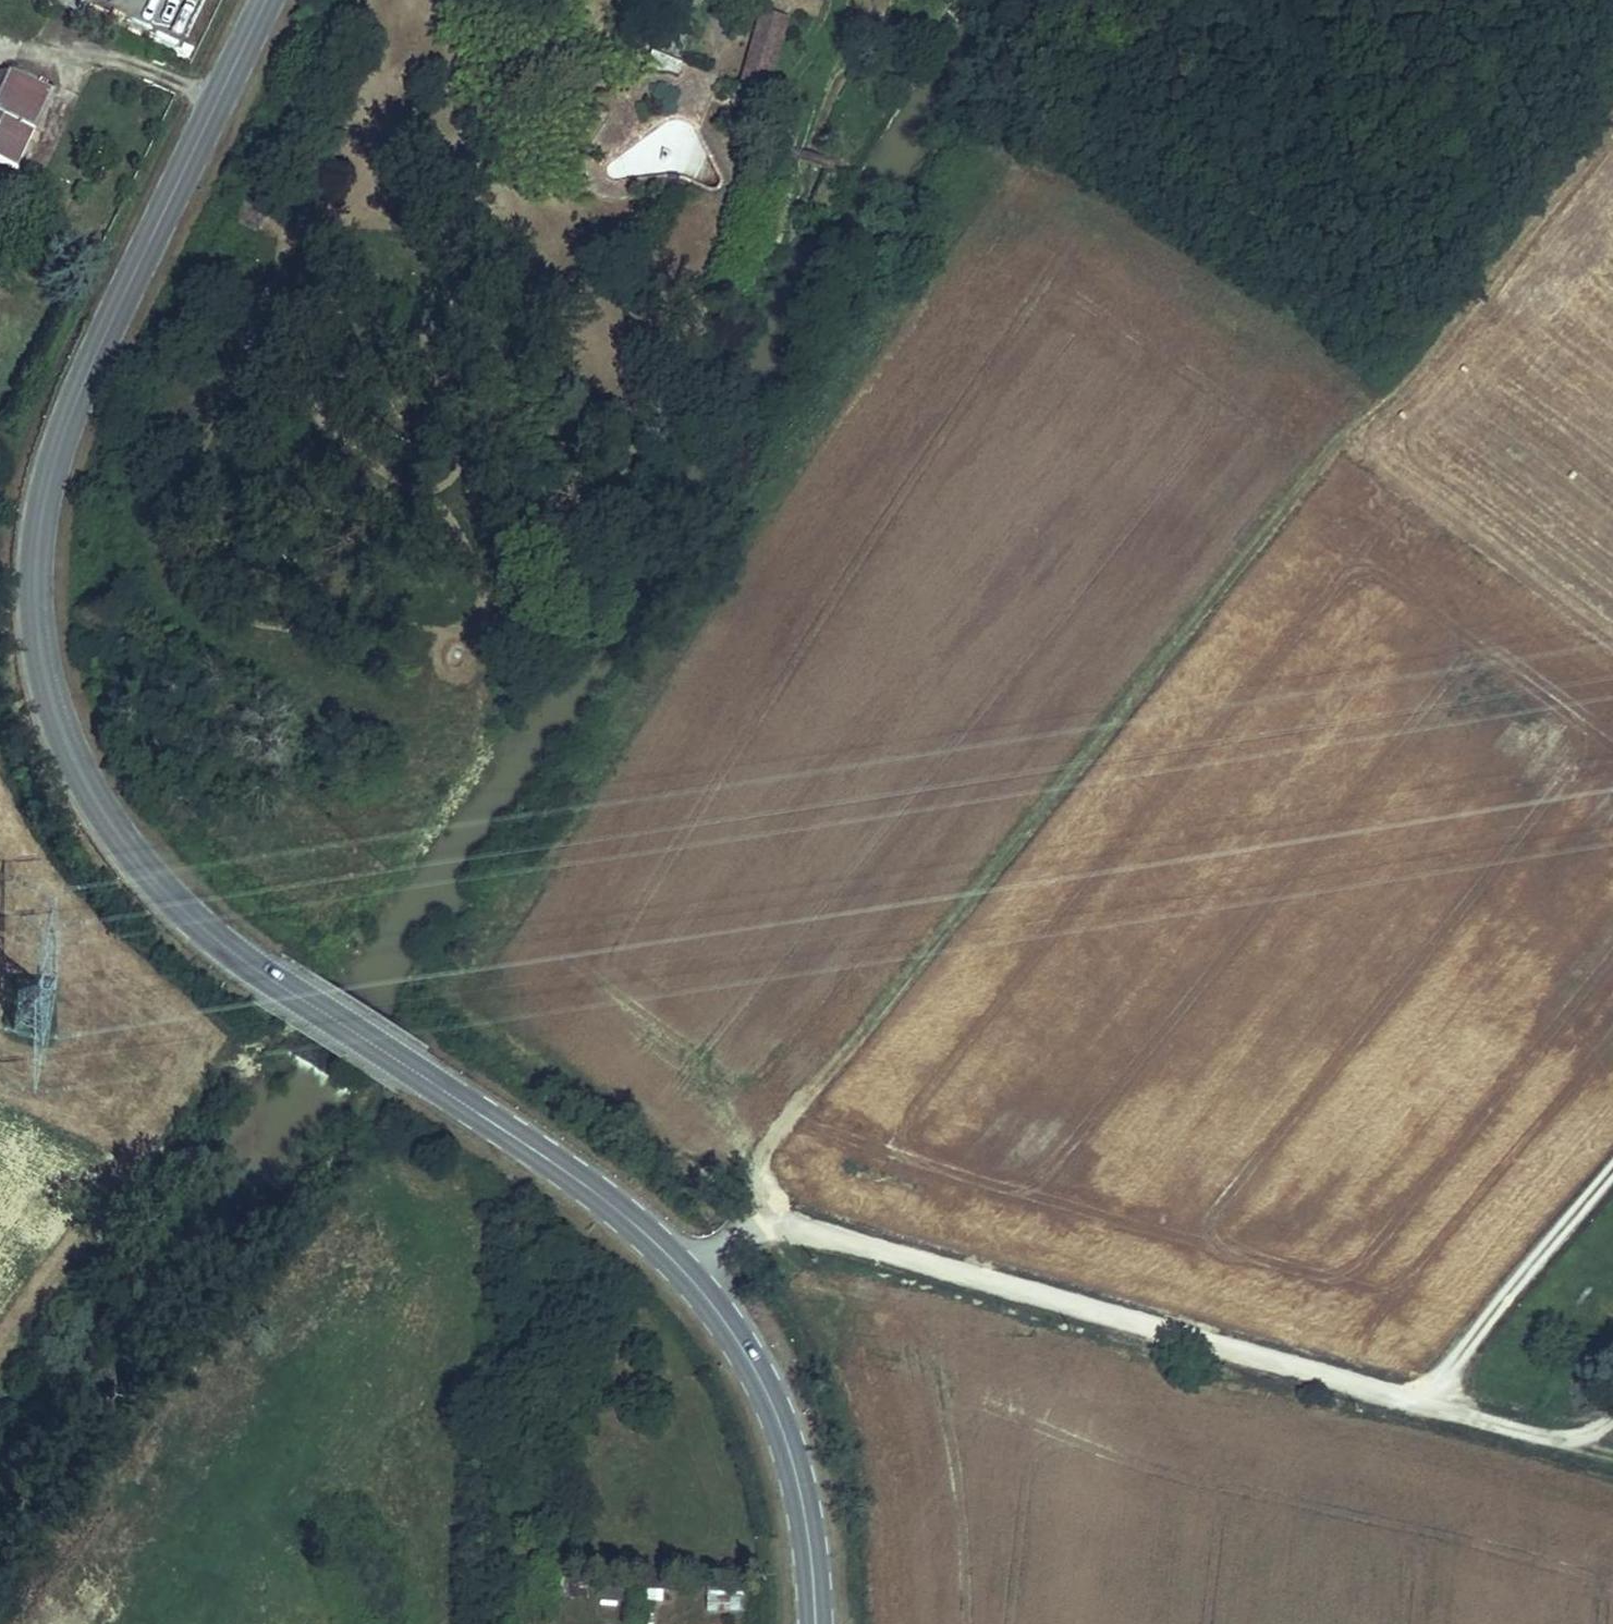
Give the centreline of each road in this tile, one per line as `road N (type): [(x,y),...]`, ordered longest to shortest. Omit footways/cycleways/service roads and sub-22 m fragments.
road 1 (secondary): [(814,1623),(797,1472),(780,1417),(752,1361),(690,1276),(630,1214),(273,980),(193,918),(100,807),(54,704),(38,591),(49,479),(70,414),(268,0)]

